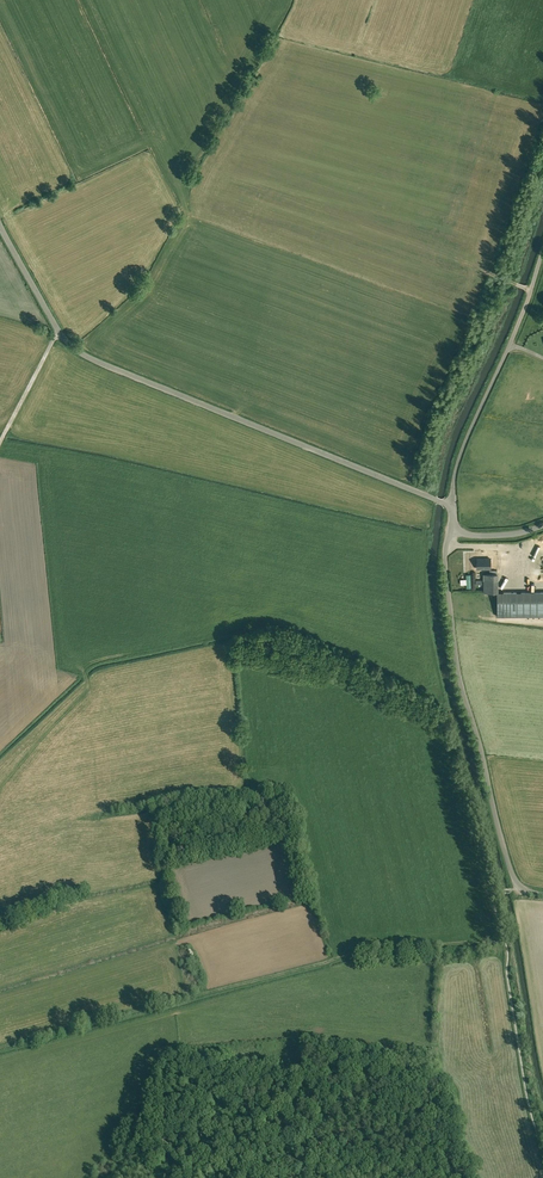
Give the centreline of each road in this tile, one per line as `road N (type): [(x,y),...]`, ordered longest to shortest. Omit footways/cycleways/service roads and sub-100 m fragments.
road 1 (unclassified): [(0,227),(60,334),(82,354),(443,503)]
road 2 (unclassified): [(542,895),(522,889),(512,874),(460,683),(445,558),(451,531)]
road 3 (unclassified): [(453,506),(462,450),(542,249)]

